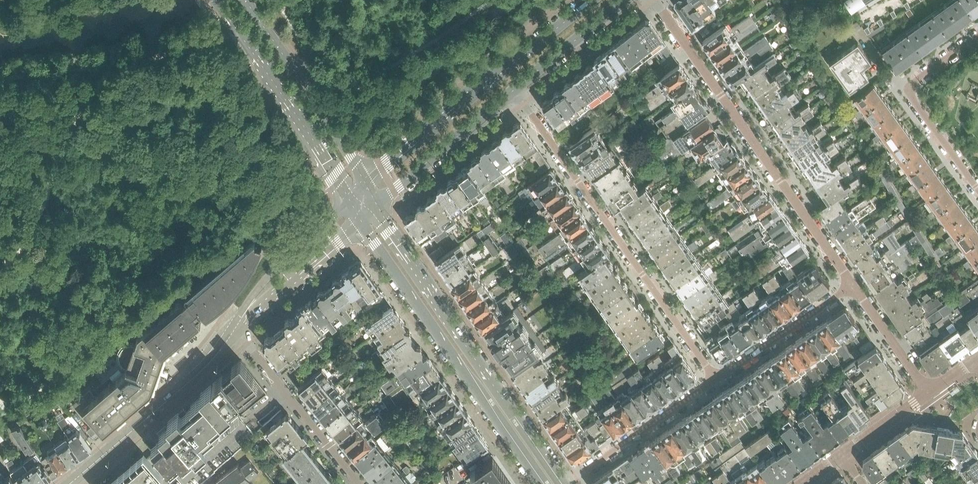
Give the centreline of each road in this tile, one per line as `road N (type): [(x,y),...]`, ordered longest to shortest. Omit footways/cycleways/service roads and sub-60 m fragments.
road 1 (residential): [(715,379),(515,89)]
road 2 (residential): [(852,285),(657,0)]
road 3 (secondary): [(568,483),(493,385),(378,206)]
road 4 (secondary): [(361,223),(539,483)]
road 5 (secondary): [(592,0),(366,183)]
road 6 (secondary): [(216,0),(349,204)]
road 7 (tertiary): [(71,483),(204,369),(236,329)]
road 8 (secondary): [(366,183),(245,0)]
road 9 (residential): [(977,36),(917,80),(911,94),(977,191)]
road 10 (residential): [(361,483),(236,329)]
road 11 (secondary): [(378,206),(515,89)]
road 12 (residential): [(568,483),(715,379)]
road 13 (tertiary): [(349,204),(270,274),(236,329)]
road 14 (residential): [(715,379),(852,285)]
road 15 (tertiary): [(236,329),(361,223)]
road 16 (secondary): [(515,89),(626,0)]
road 17 (residential): [(927,393),(852,285)]

